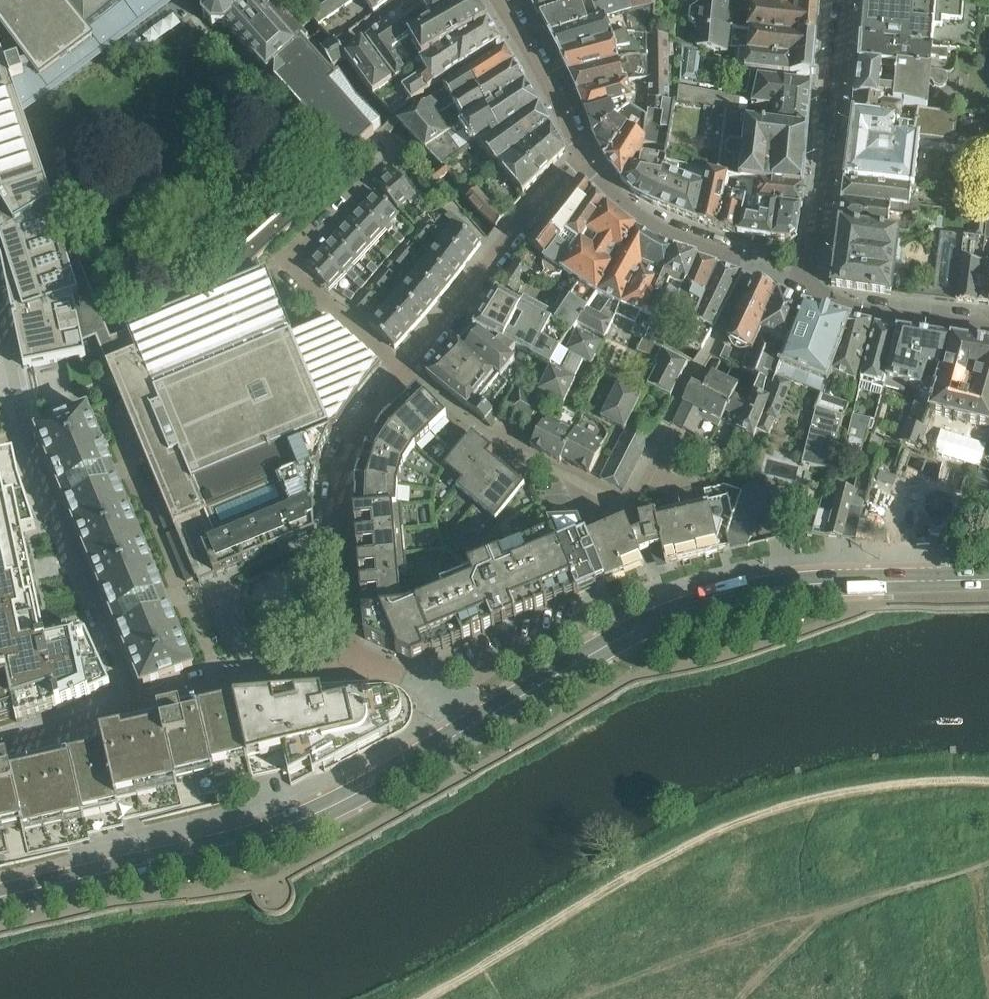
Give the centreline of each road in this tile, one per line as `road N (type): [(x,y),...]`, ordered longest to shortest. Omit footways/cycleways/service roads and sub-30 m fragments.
road 1 (secondary): [(471,726),(627,634),(701,601),(790,585),(988,578)]
road 2 (secondary): [(0,896),(257,835),(313,814),(471,726)]
road 3 (residential): [(136,701),(26,432),(0,315)]
road 4 (residential): [(403,368),(291,268),(396,153),(383,131)]
road 5 (residential): [(352,668),(340,474),(371,410),(403,368)]
road 6 (residential): [(847,0),(814,292)]
road 7 (residential): [(403,368),(581,158)]
road 8 (residential): [(581,158),(606,189),(661,224),(814,292)]
road 9 (residential): [(403,368),(493,439),(627,508)]
road 10 (residential): [(136,701),(214,679),(352,668)]
road 11 (residential): [(500,0),(581,158)]
road 12 (residential): [(814,292),(988,321)]
road 13 (residential): [(439,688),(596,612)]
road 14 (residential): [(0,745),(136,701)]

